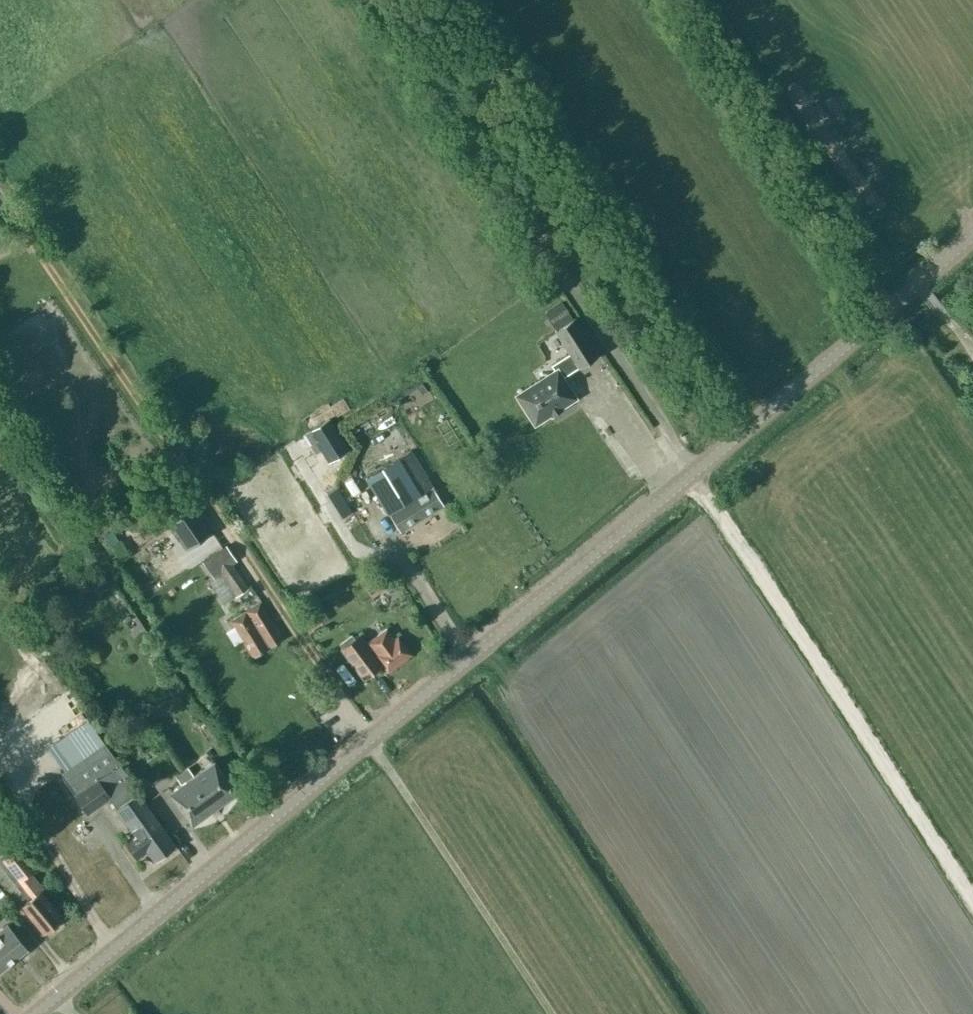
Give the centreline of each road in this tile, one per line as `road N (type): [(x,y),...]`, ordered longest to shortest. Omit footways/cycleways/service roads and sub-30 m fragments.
road 1 (tertiary): [(33,1013),(690,475),(972,228)]

